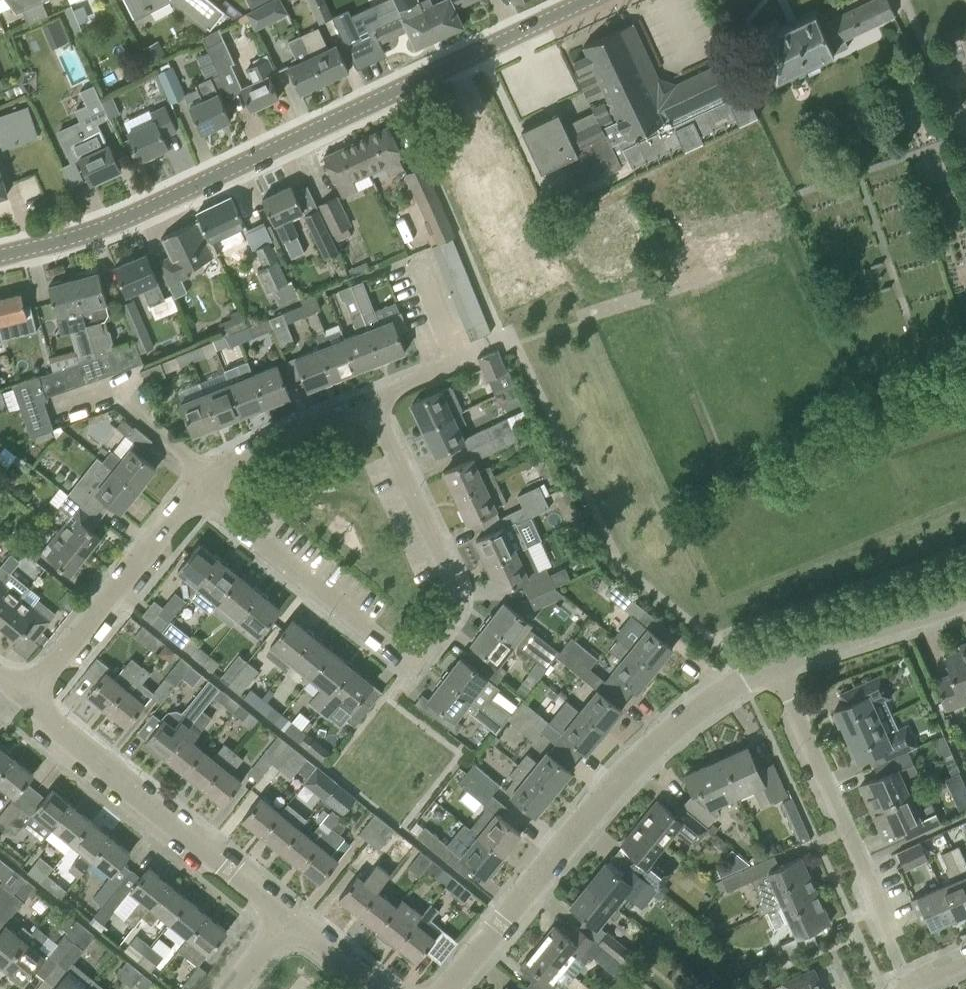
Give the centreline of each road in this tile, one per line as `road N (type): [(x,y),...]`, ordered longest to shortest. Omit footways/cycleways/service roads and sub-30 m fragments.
road 1 (tertiary): [(0,257),(139,211),(586,0)]
road 2 (residential): [(369,409),(449,580),(447,625),(410,666),(191,489)]
road 3 (unclassified): [(448,988),(674,725),(774,663)]
road 4 (unclassified): [(288,918),(26,706)]
road 5 (residential): [(890,935),(774,663)]
road 6 (residential): [(26,706),(191,489)]
road 7 (unclassified): [(774,663),(965,601)]
road 8 (residential): [(191,489),(225,465),(369,409)]

